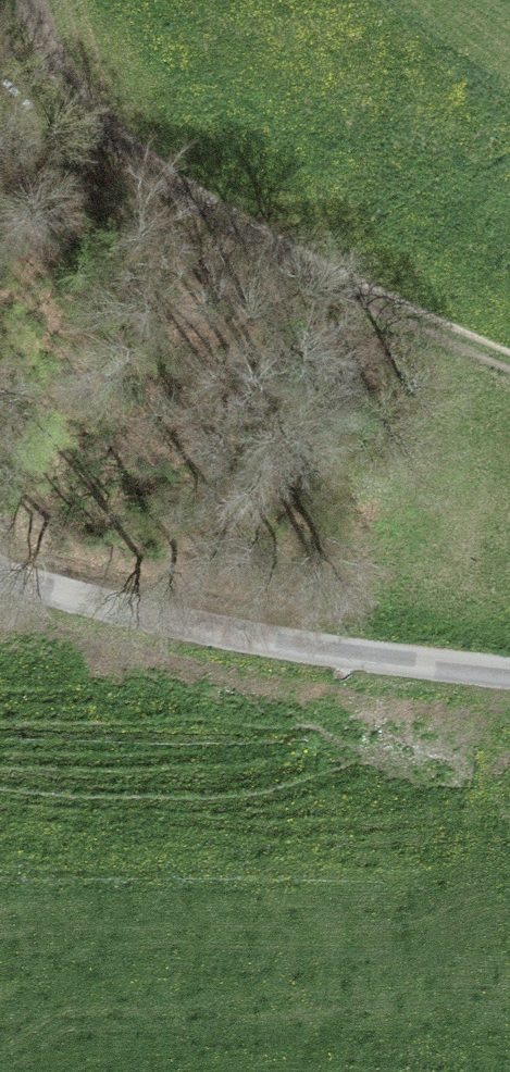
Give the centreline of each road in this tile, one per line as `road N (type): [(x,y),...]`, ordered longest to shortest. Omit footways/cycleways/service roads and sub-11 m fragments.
road 1 (track): [(33,0),(56,78),(94,134),(285,256),(509,361)]
road 2 (unclassified): [(0,574),(258,640),(509,672)]
road 3 (track): [(258,640),(64,433),(0,418)]

